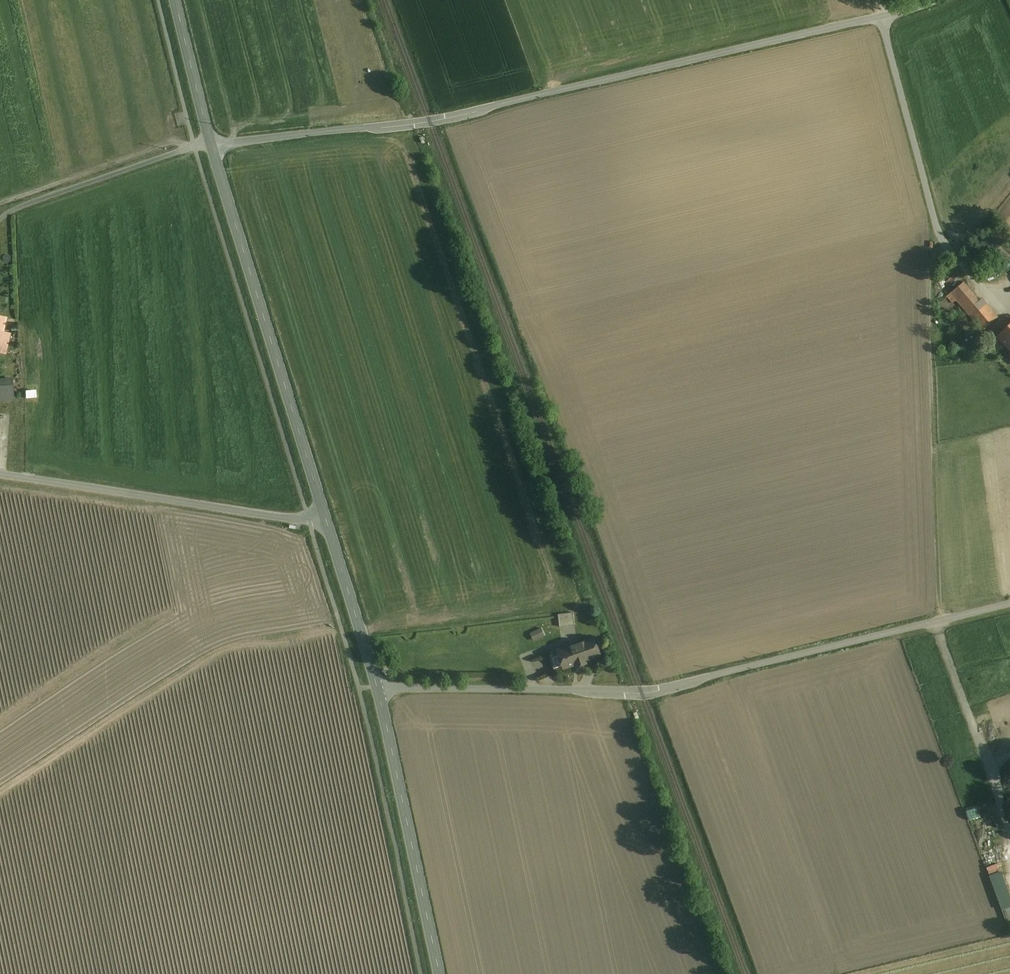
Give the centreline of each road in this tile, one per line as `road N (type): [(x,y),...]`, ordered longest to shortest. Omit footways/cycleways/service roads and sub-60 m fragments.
road 1 (unclassified): [(211,144),(430,121),(935,0)]
road 2 (unclassified): [(378,689),(641,693),(1009,604)]
road 3 (track): [(935,231),(941,621)]
road 4 (tertiary): [(211,144),(325,516)]
road 5 (unclassified): [(325,516),(274,517),(0,474)]
road 6 (tertiary): [(378,689),(440,973)]
road 7 (tertiary): [(325,516),(378,689)]
road 8 (tertiary): [(176,0),(211,144)]

